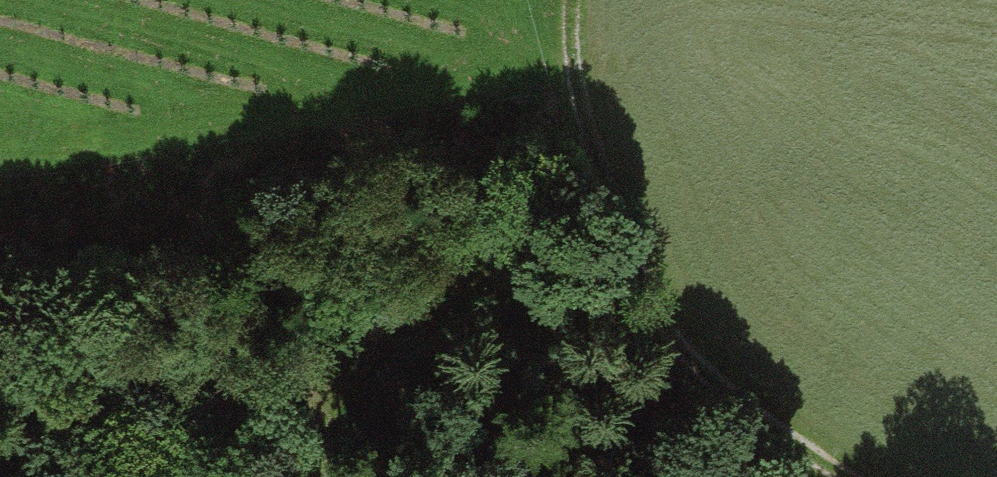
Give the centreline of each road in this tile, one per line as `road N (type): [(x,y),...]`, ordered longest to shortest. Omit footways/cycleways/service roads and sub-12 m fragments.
road 1 (track): [(860,476),(757,407),(696,344),(654,283),(577,83),(572,0)]
road 2 (track): [(341,476),(361,361),(524,275),(654,283)]
road 3 (track): [(0,276),(361,361)]

